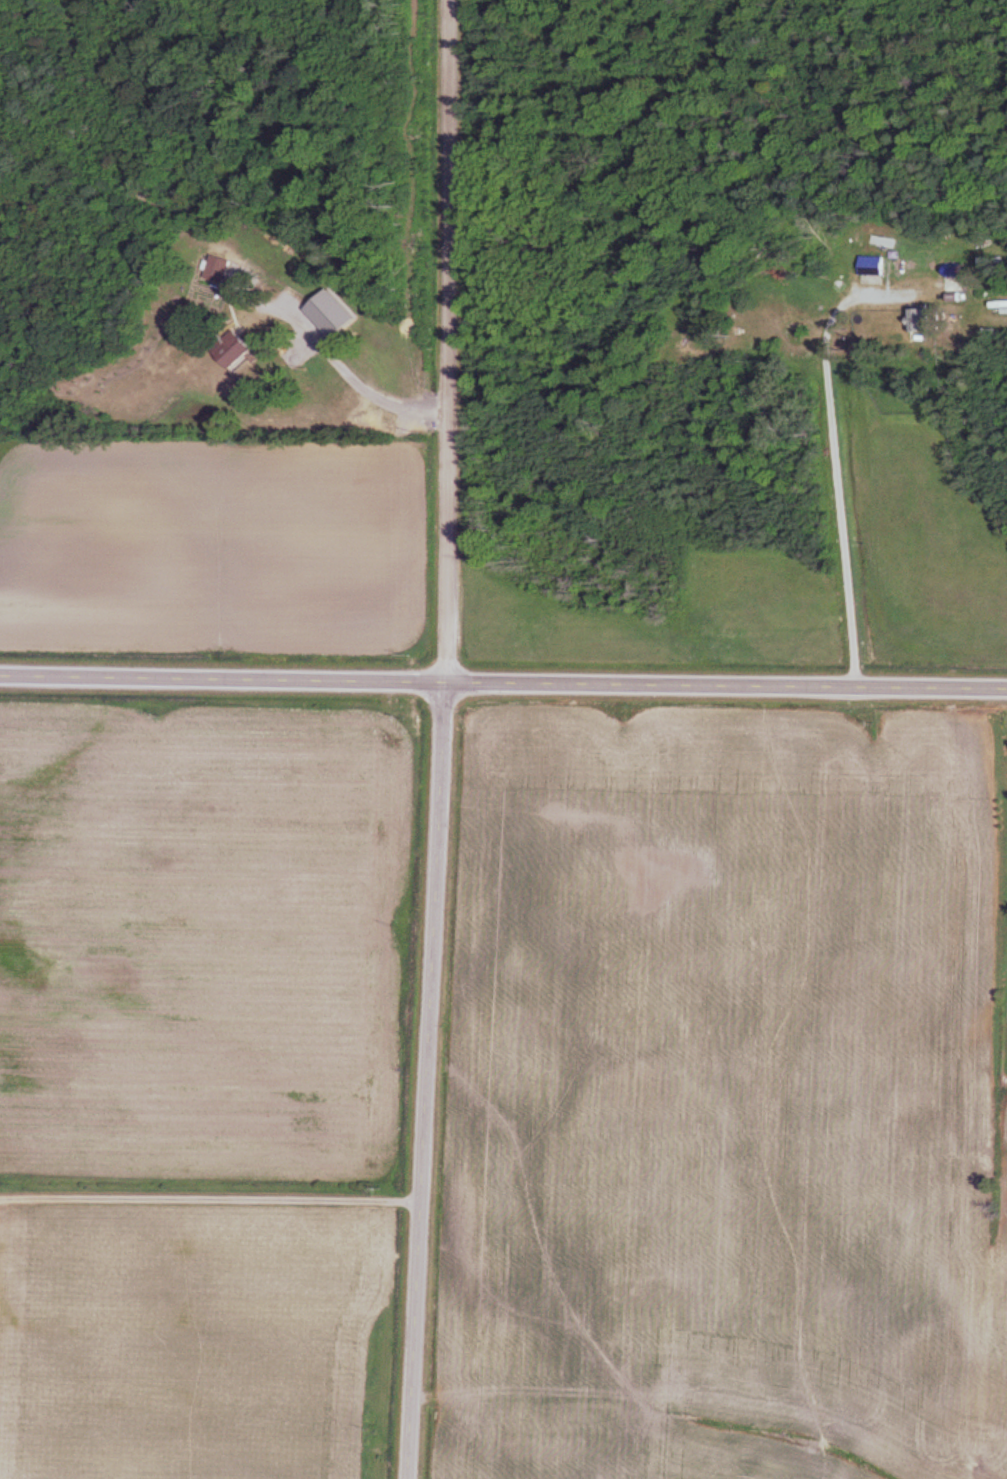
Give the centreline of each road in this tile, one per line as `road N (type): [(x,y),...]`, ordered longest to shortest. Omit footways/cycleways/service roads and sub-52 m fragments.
road 1 (residential): [(408,1478),(446,684),(445,0)]
road 2 (tertiary): [(1006,686),(0,678)]

